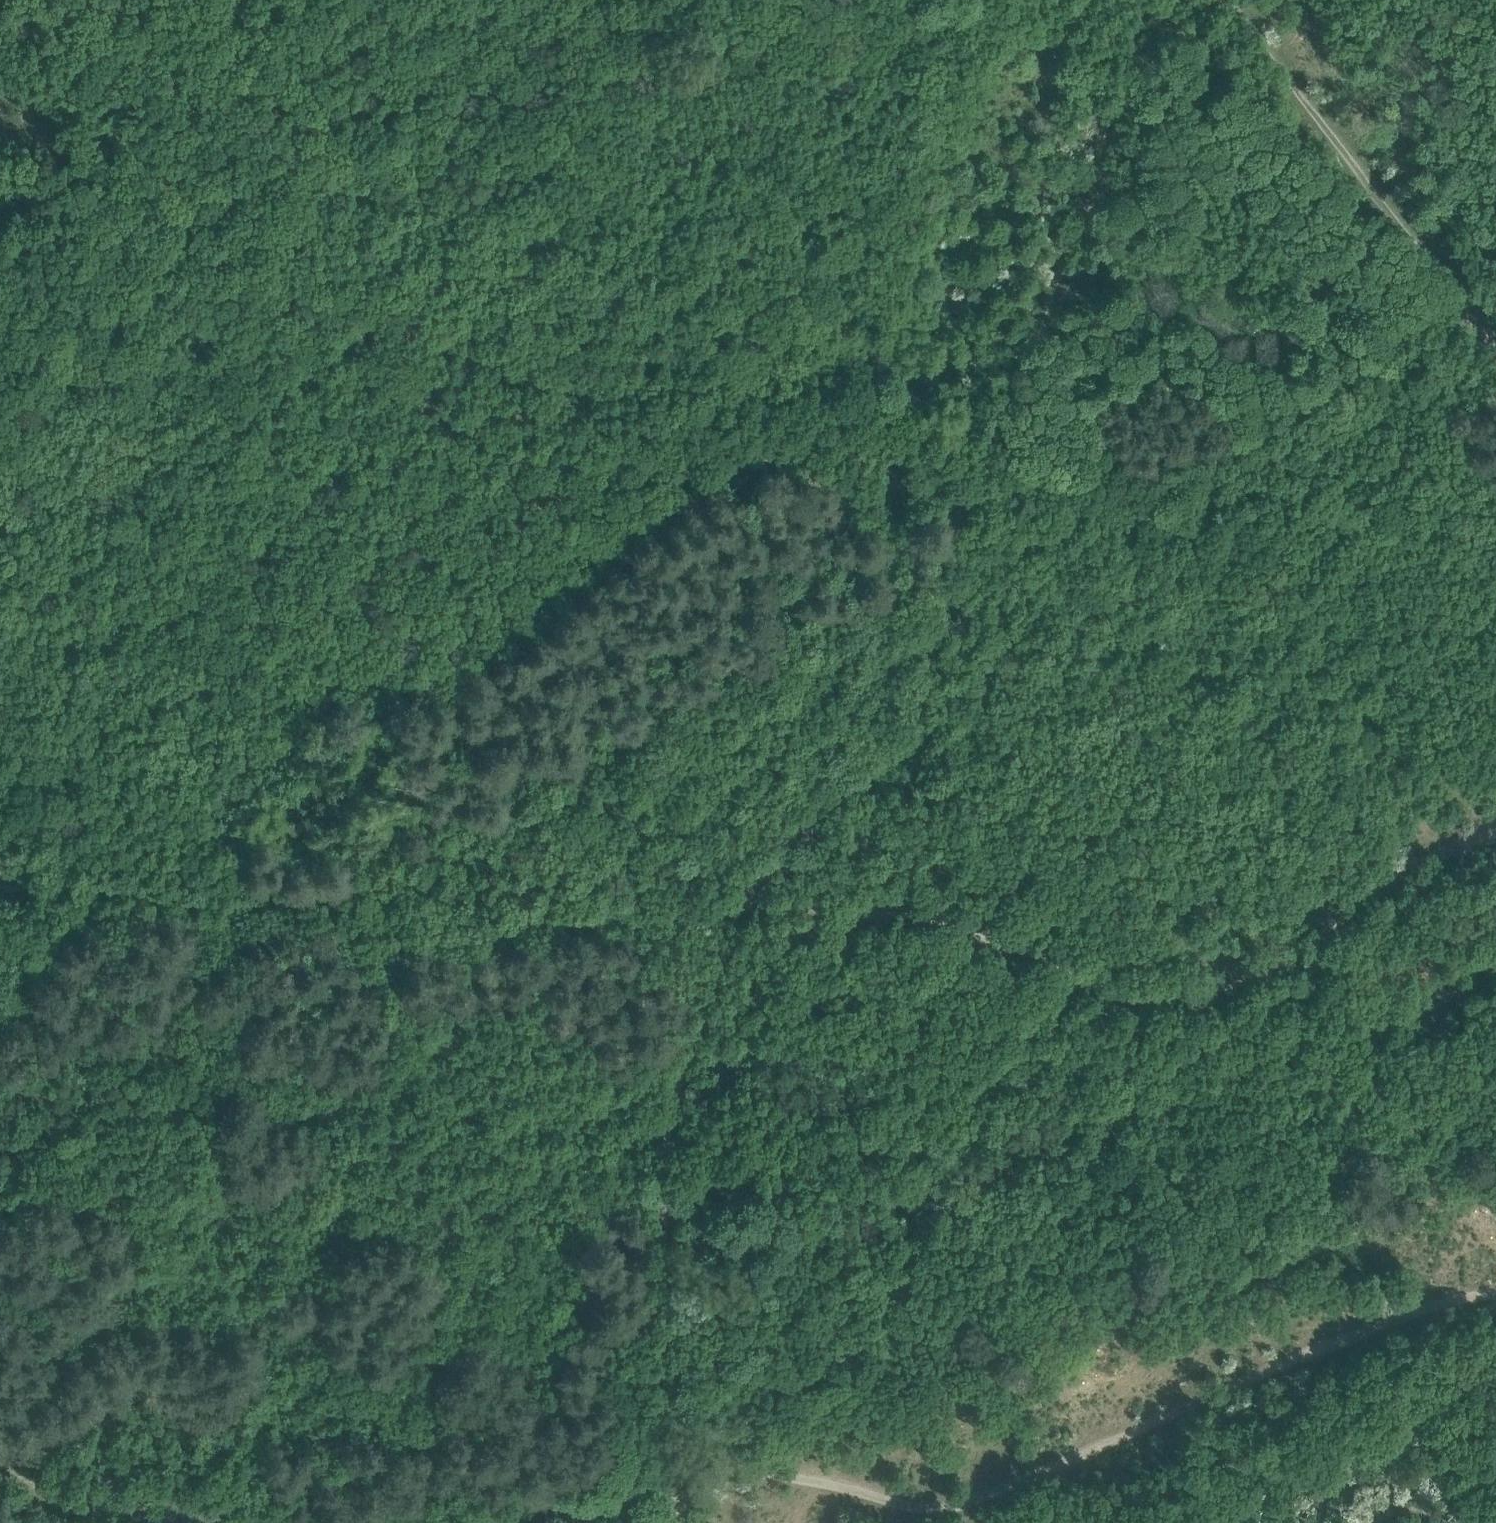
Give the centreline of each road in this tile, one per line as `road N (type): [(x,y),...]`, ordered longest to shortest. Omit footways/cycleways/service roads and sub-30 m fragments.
road 1 (track): [(419,1522),(511,1497),(674,1474)]
road 2 (track): [(0,1453),(105,1505),(214,1522)]
road 3 (track): [(1495,338),(1453,275),(1495,241)]

